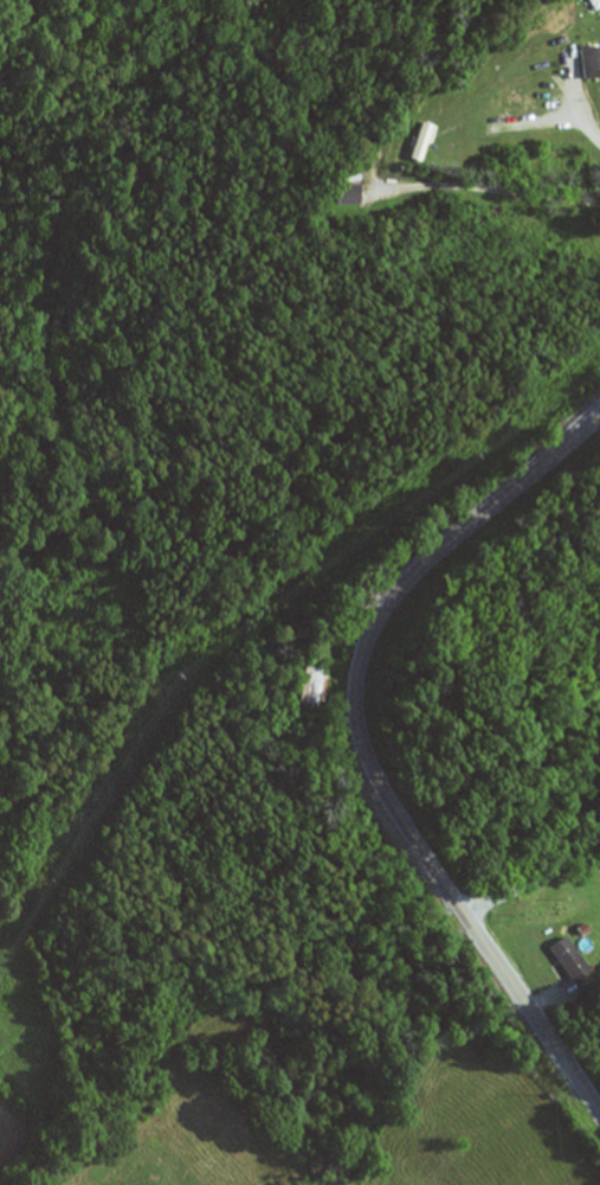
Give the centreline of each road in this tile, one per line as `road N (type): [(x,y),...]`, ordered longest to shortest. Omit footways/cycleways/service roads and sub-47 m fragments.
road 1 (secondary): [(599,1117),(400,818),(367,750),(359,698),(374,635),(411,579),(599,412)]
road 2 (residential): [(92,1184),(159,1061),(159,899),(112,777),(112,615)]

